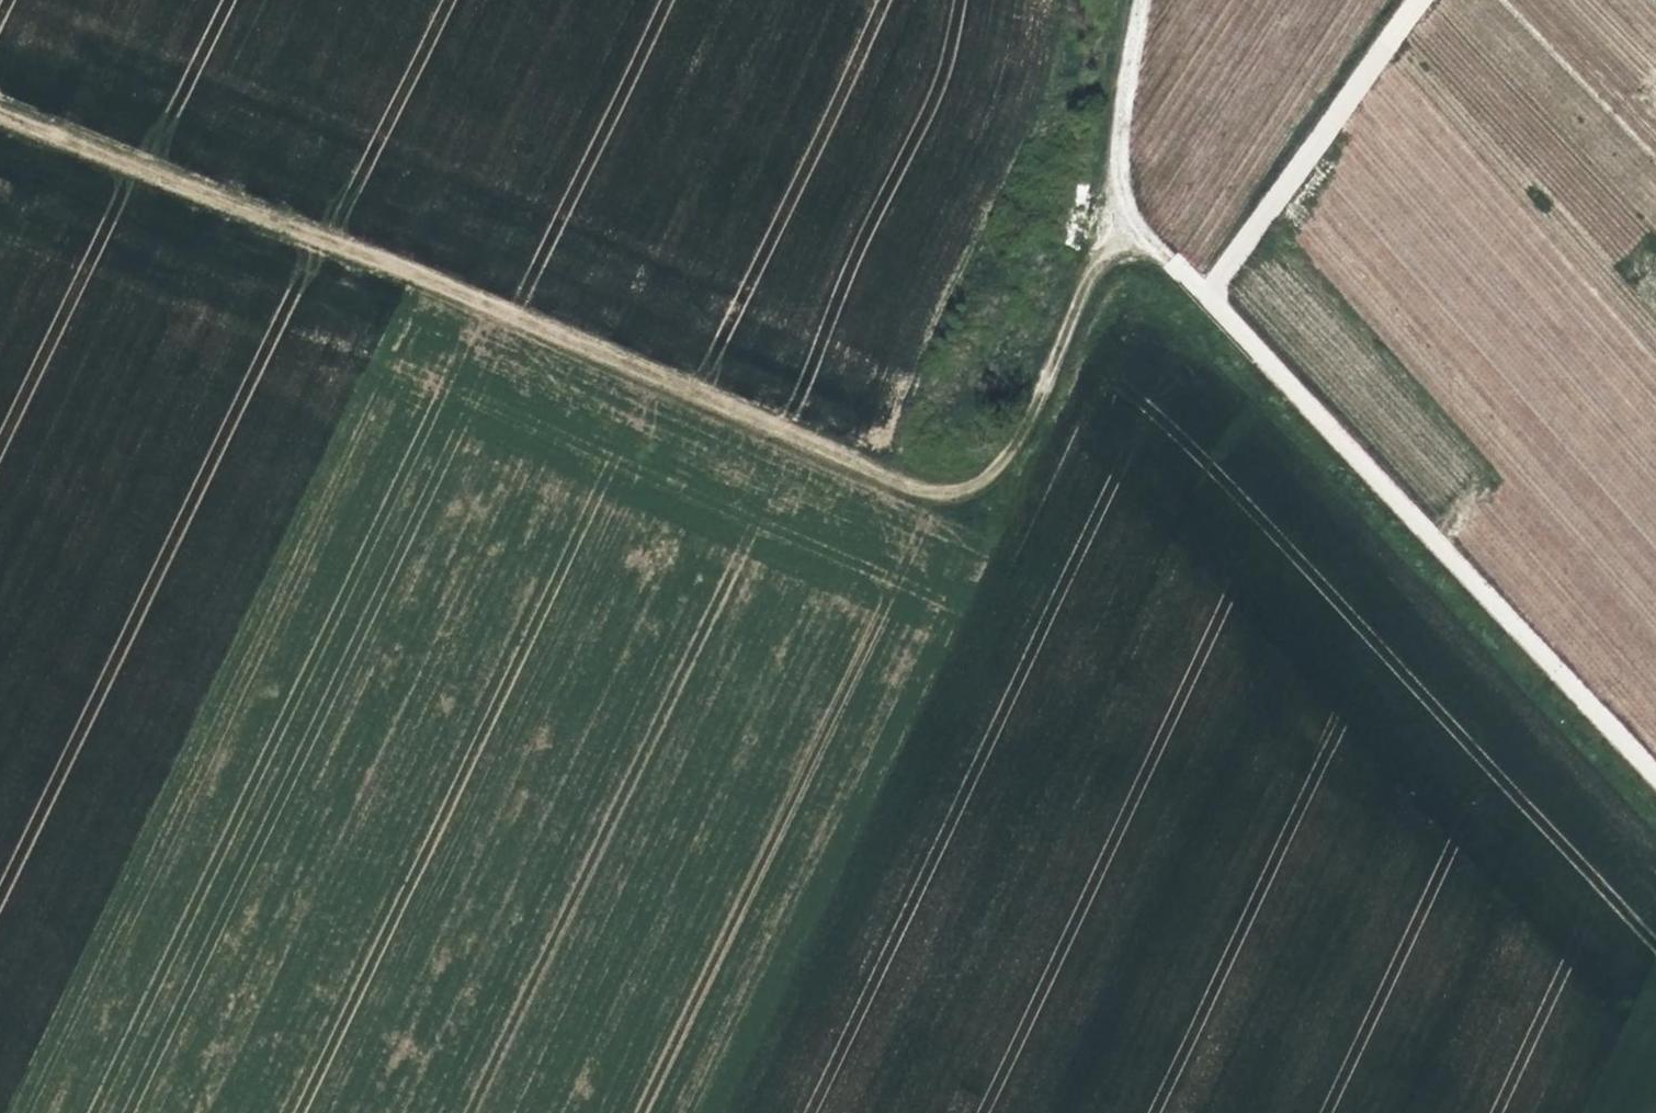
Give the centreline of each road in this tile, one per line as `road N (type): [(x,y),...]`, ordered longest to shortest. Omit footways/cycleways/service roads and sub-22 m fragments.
road 1 (track): [(0,116),(928,485),(989,469),(1022,415),(1111,213)]
road 2 (track): [(1655,778),(1111,213),(1111,95),(1134,0)]

